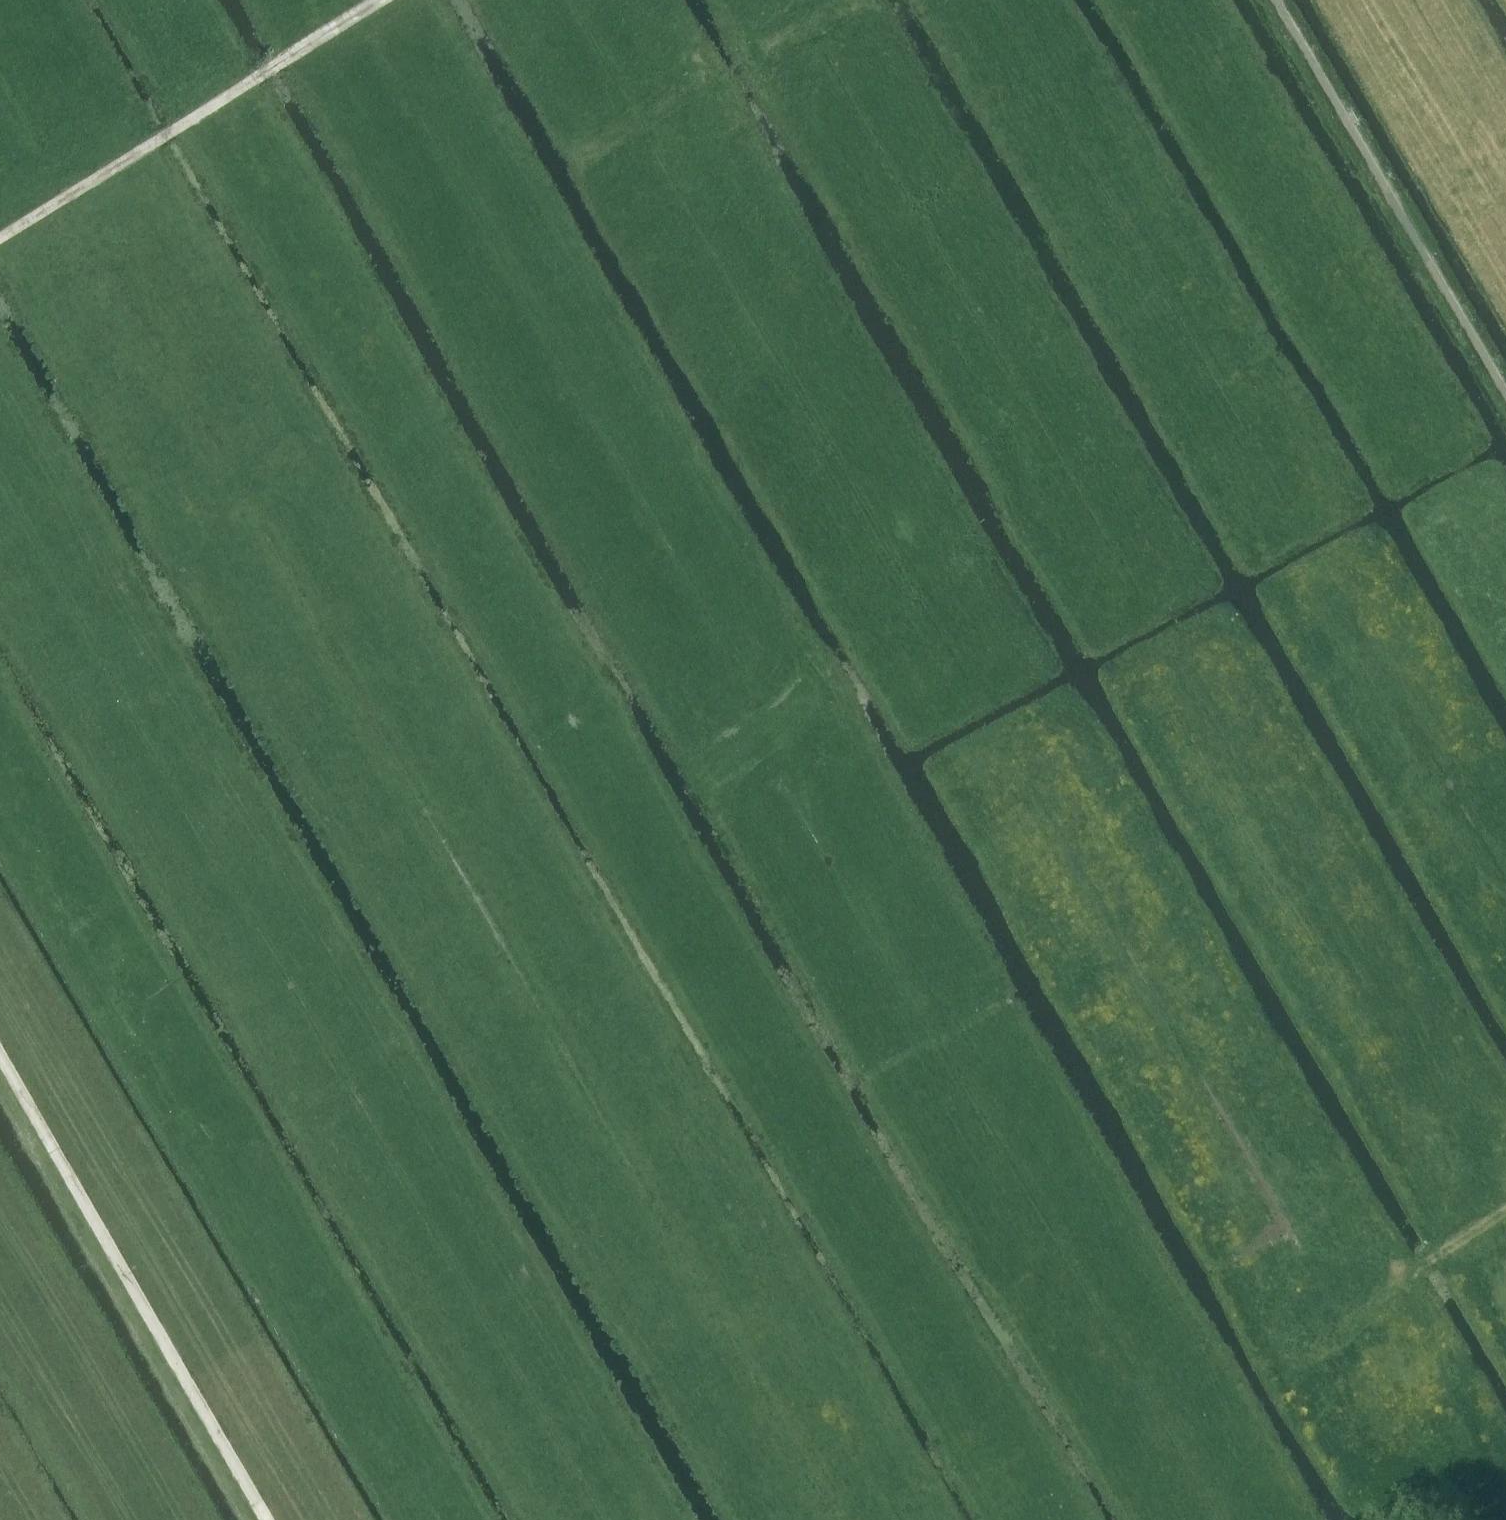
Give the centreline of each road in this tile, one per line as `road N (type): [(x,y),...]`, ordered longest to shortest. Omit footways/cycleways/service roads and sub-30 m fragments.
road 1 (track): [(0,1049),(273,1519)]
road 2 (track): [(379,0),(0,236)]
road 3 (track): [(1338,1309),(1505,1204)]

